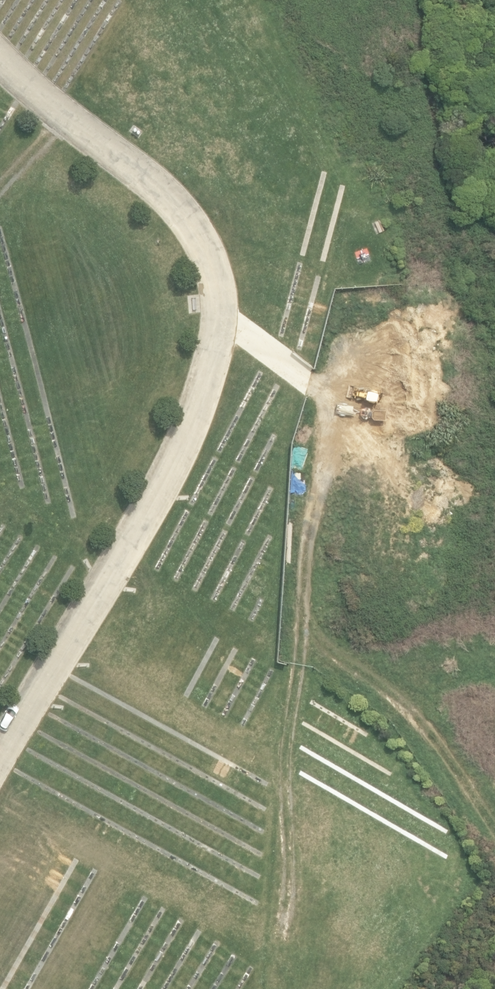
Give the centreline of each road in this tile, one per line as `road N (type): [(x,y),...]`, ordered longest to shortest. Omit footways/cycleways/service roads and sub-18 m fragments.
road 1 (unclassified): [(0,57),(171,199),(217,286),(220,340),(204,396),(142,526),(0,760)]
road 2 (track): [(219,317),(324,396),(277,988)]
road 3 (track): [(307,621),(494,828)]

